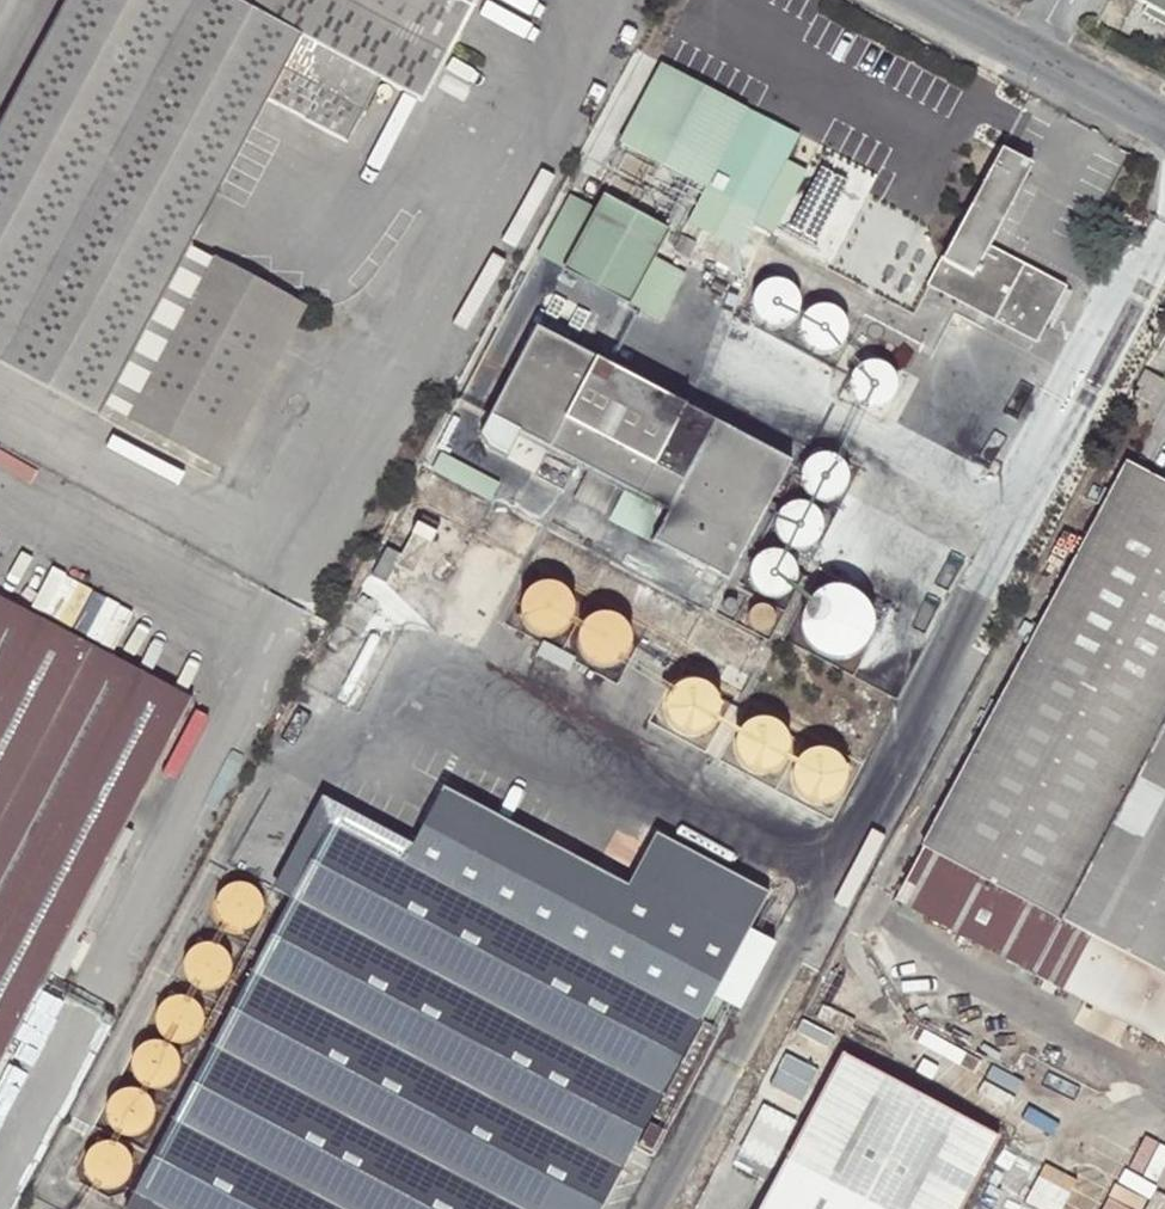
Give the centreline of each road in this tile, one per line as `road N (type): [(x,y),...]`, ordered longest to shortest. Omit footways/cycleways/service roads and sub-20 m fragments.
road 1 (unclassified): [(942,0),(1164,124)]

